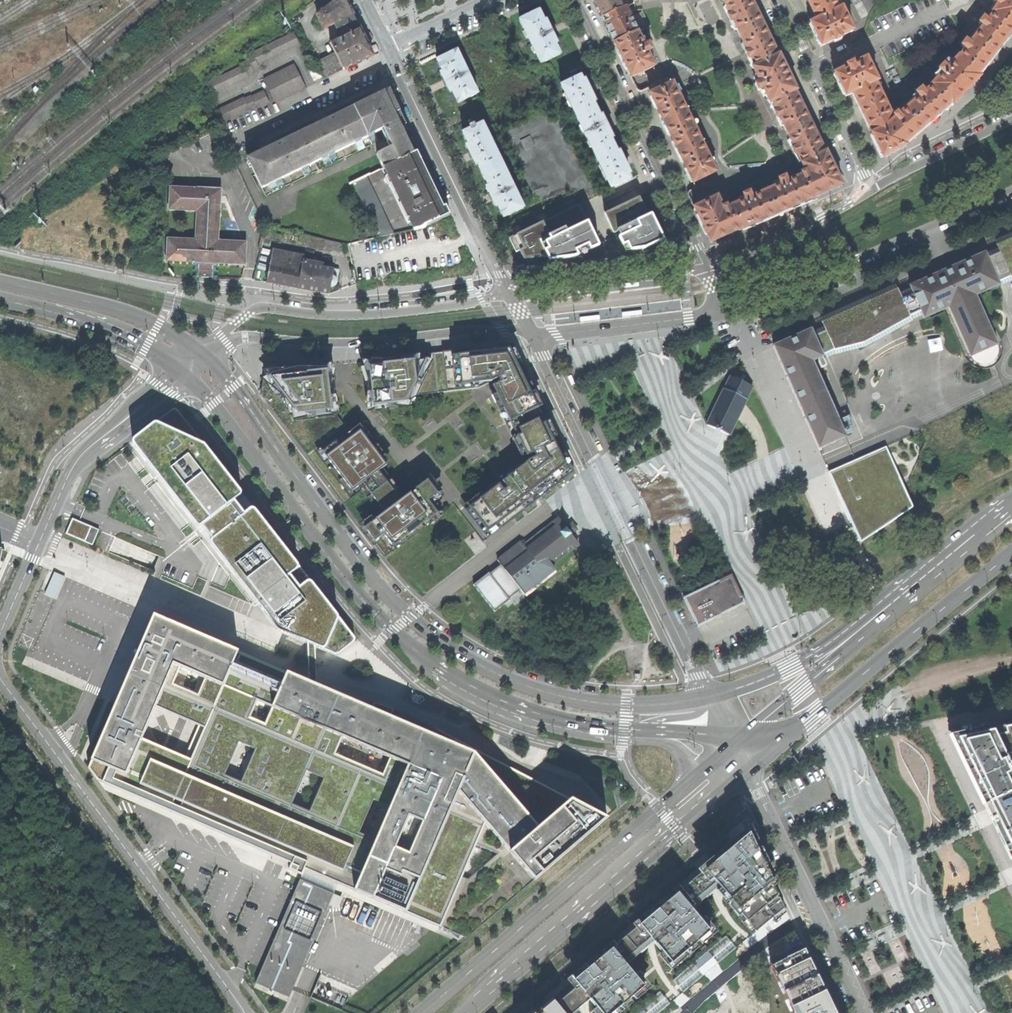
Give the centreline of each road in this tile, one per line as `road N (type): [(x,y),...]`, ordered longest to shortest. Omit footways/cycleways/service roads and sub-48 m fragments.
road 1 (primary): [(709,696),(628,705),(570,699),(503,681),(446,645),(367,572),(210,361)]
road 2 (primary): [(190,379),(376,615),(442,671),(488,695)]
road 3 (unclassified): [(0,678),(243,1012)]
road 4 (residential): [(709,696),(530,333)]
road 5 (secondary): [(707,768),(422,1012)]
road 6 (secondary): [(467,1012),(747,770)]
road 7 (residential): [(210,361),(243,338),(335,343),(530,333)]
road 8 (residential): [(508,295),(379,314),(258,308),(200,353)]
road 9 (residential): [(717,316),(1011,188)]
road 10 (primary): [(767,753),(1011,554)]
road 11 (residential): [(703,269),(574,0)]
road 12 (residential): [(864,1012),(747,770)]
road 13 (residential): [(392,58),(508,295)]
road 14 (primary): [(488,695),(571,721),(734,745)]
road 15 (secondary): [(488,695),(552,729),(672,746),(707,768)]
road 16 (unclassified): [(110,431),(80,456),(0,633)]
road 17 (primary): [(1011,505),(839,646)]
road 18 (residential): [(781,0),(857,158),(858,198)]
road 19 (primary): [(200,353),(117,309),(0,281)]
road 20 (primary): [(0,299),(116,331),(179,368)]
road 21 (residential): [(530,333),(717,316)]
road 22 (residential): [(1011,119),(858,198)]
road 23 (residential): [(858,198),(703,269)]
road 24 (secondary): [(839,646),(734,745)]
road 25 (primary): [(839,646),(709,696)]

